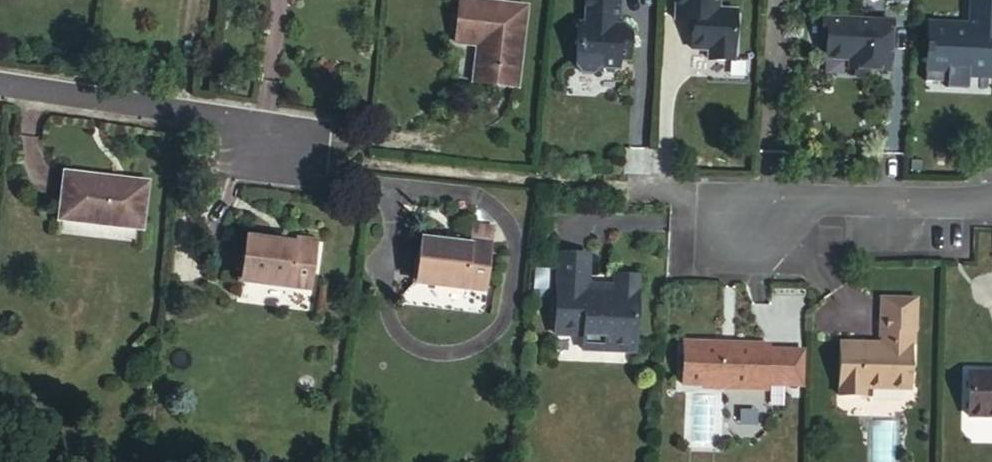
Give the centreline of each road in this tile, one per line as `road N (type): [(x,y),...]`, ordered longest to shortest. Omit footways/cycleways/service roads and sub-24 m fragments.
road 1 (residential): [(0,89),(259,131)]
road 2 (residential): [(991,195),(946,204),(748,197)]

